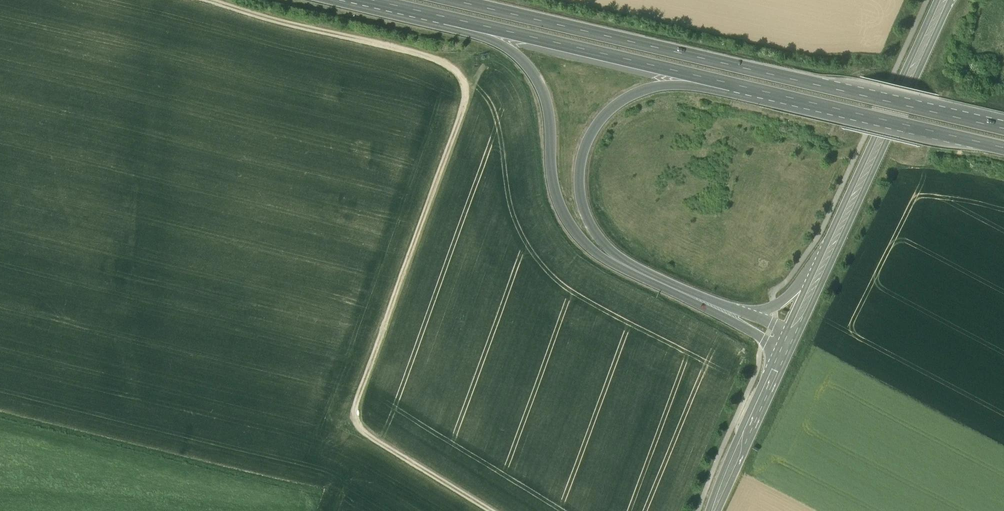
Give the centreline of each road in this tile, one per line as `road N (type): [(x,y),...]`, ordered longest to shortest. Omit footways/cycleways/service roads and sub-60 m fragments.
road 1 (track): [(206,0),(460,71),(464,99),(352,427),(489,510)]
road 2 (trunk): [(1003,128),(453,0)]
road 3 (trunk): [(488,27),(537,83),(553,191),(587,249),(784,352)]
road 4 (trunk): [(742,312),(611,251),(584,202),(584,155),(602,118),(640,90),(697,75)]
road 5 (trunk): [(697,75),(1003,147)]
road 6 (tertiary): [(816,279),(943,0)]
road 7 (trunk): [(488,27),(697,75)]
road 8 (tertiary): [(713,510),(784,352)]

